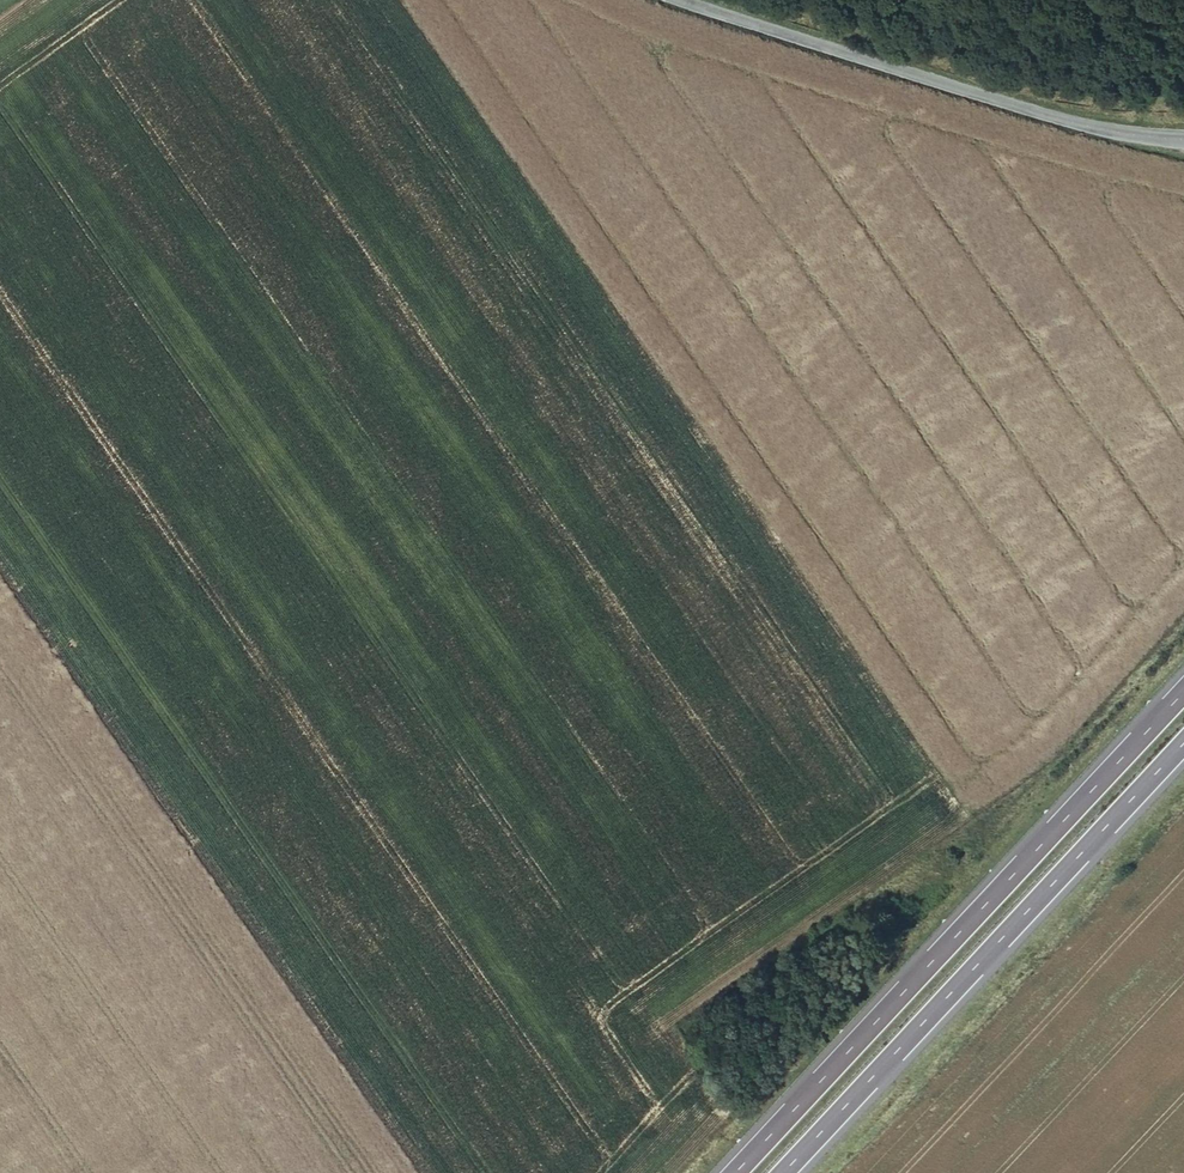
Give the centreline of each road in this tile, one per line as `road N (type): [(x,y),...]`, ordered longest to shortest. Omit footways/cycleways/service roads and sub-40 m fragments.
road 1 (motorway): [(1183,692),(736,1172)]
road 2 (motorway): [(786,1172),(1183,745)]
road 3 (tertiary): [(679,0),(1086,124),(1183,138)]

